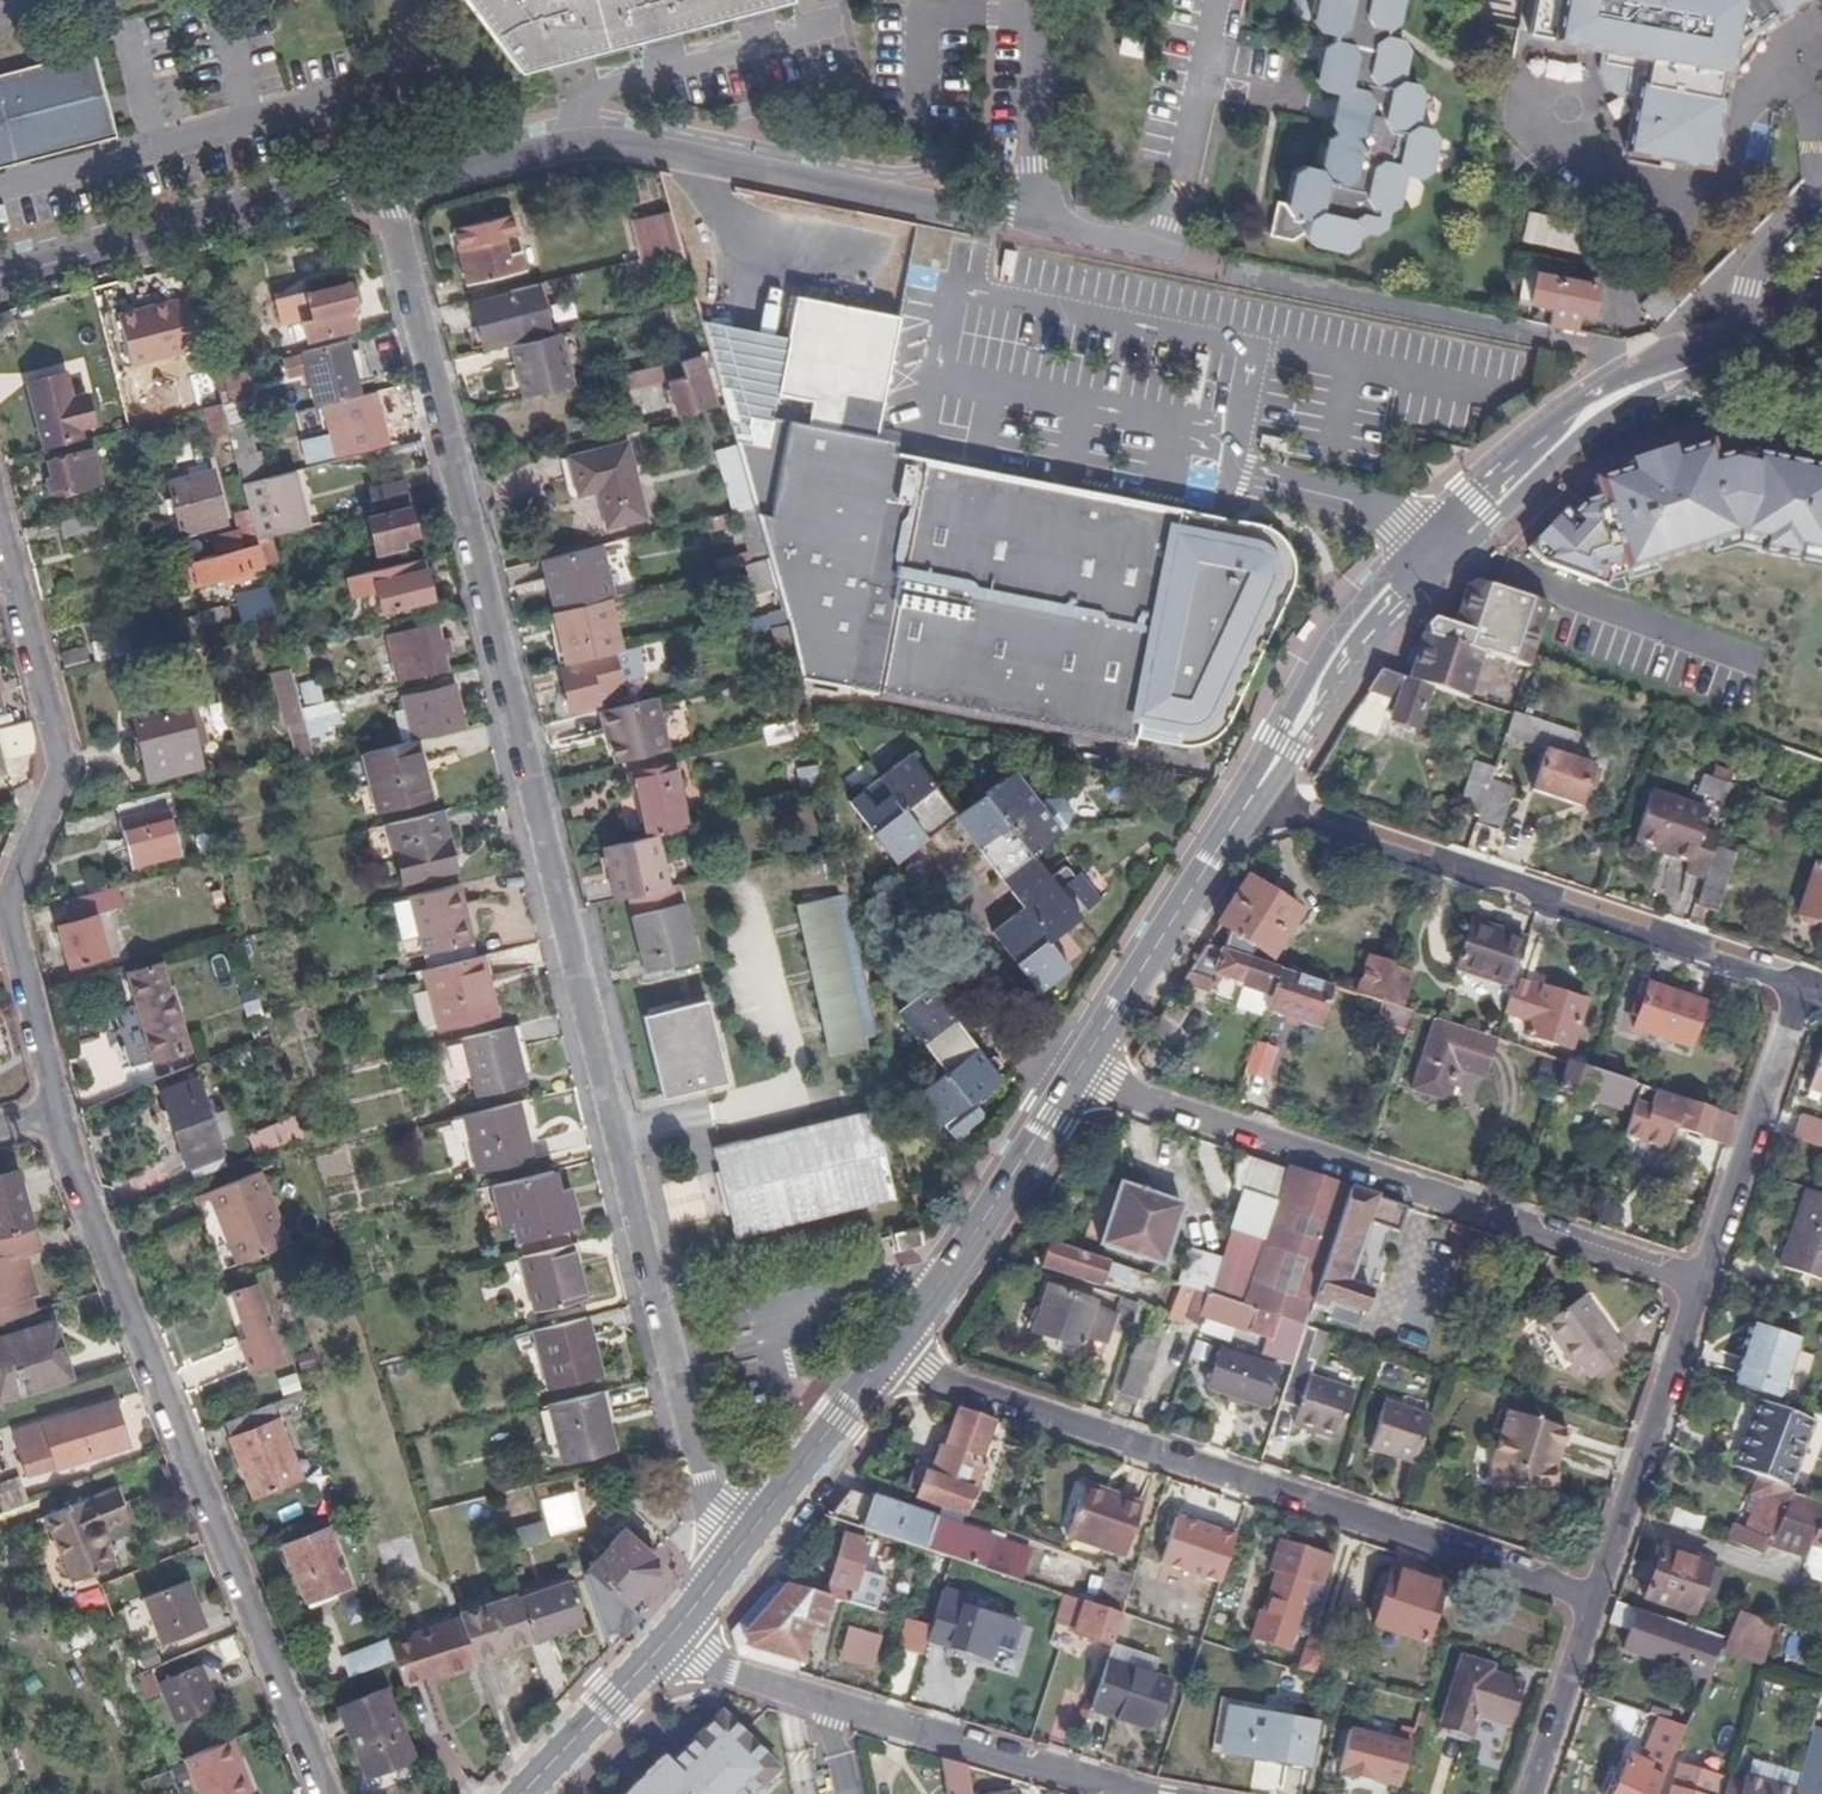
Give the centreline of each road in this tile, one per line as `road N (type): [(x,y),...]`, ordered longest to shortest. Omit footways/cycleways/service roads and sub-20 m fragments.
road 1 (residential): [(728,1560),(706,1514),(383,185)]
road 2 (unclassified): [(1589,1593),(886,1358)]
road 3 (residential): [(58,1119),(324,1793)]
road 4 (residential): [(1074,1078),(1693,1283)]
road 5 (residential): [(0,520),(65,768),(3,906),(58,1119)]
road 6 (residential): [(1796,981),(1255,793)]
road 7 (tertiary): [(1642,383),(1596,414),(1367,624),(1255,793)]
road 8 (unclassified): [(1642,383),(1600,353),(1161,259)]
road 9 (residential): [(1032,230),(611,143),(562,141)]
road 10 (residential): [(0,186),(357,95),(383,185)]
road 11 (residential): [(383,185),(0,279)]
road 12 (tertiary): [(1255,793),(1074,1078)]
road 13 (tertiary): [(1074,1078),(970,1245),(886,1358)]
road 14 (unclassified): [(1693,1283),(1589,1593)]
road 15 (unclassified): [(1796,981),(1693,1283)]
road 16 (residential): [(562,141),(569,91),(811,30)]
road 17 (residential): [(834,1707),(1106,1790)]
road 18 (residential): [(1161,259),(1213,0)]
road 19 (tertiary): [(886,1358),(728,1560)]
road 20 (residential): [(1074,1078),(1004,1027),(995,957),(944,895)]
road 21 (residential): [(1046,0),(1032,230)]
road 22 (unclassified): [(1589,1593),(1523,1793)]
road 23 (tertiary): [(1735,374),(1744,288),(1821,193)]
road 24 (tertiary): [(662,1644),(518,1793)]
road 25 (residential): [(562,141),(383,185)]
road 26 (residential): [(662,1644),(834,1707)]
road 27 (residential): [(1161,259),(1032,230)]

